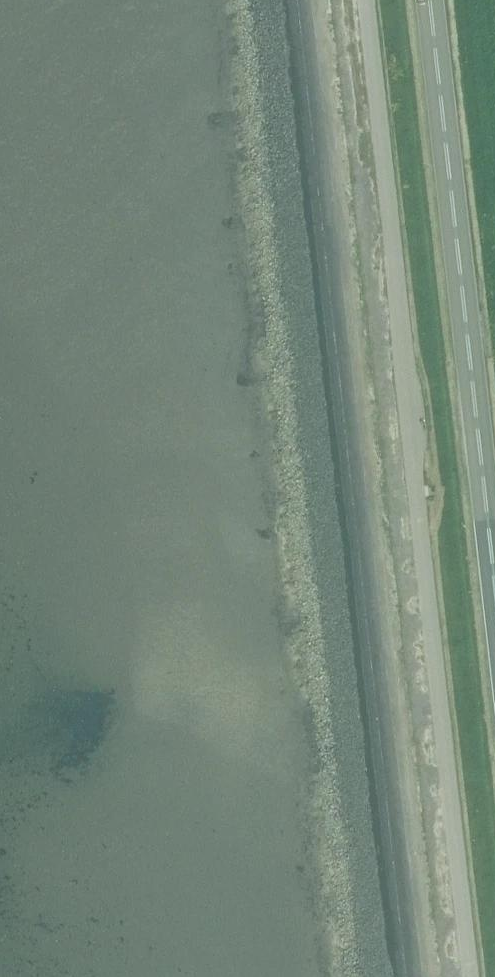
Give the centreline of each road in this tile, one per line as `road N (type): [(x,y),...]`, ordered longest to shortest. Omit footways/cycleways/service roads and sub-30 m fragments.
road 1 (unclassified): [(475,976),(365,0)]
road 2 (trunk): [(494,601),(428,0)]

